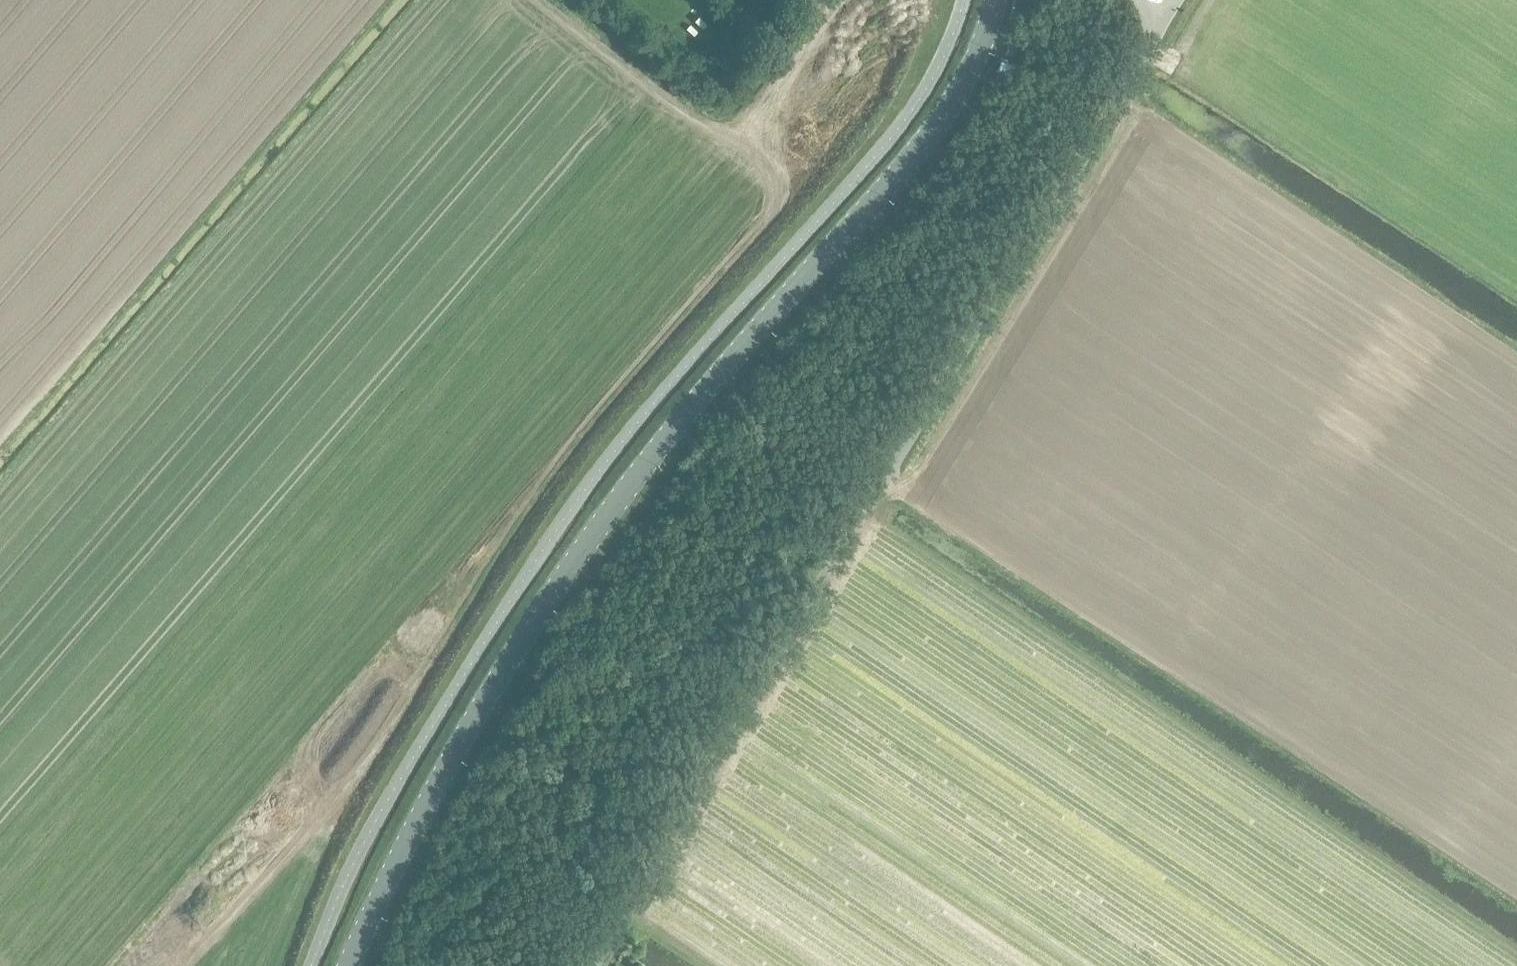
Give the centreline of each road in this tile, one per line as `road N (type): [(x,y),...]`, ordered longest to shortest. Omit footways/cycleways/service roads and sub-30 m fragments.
road 1 (tertiary): [(347,965),(442,775),(585,544),(682,418),(929,132),(969,70),(995,0)]
road 2 (unclassified): [(1173,9),(592,965)]
road 3 (track): [(1328,767),(883,478)]
road 4 (track): [(1118,101),(1516,360)]
road 5 (track): [(912,496),(1140,114)]
road 6 (track): [(842,0),(739,143),(555,0)]

